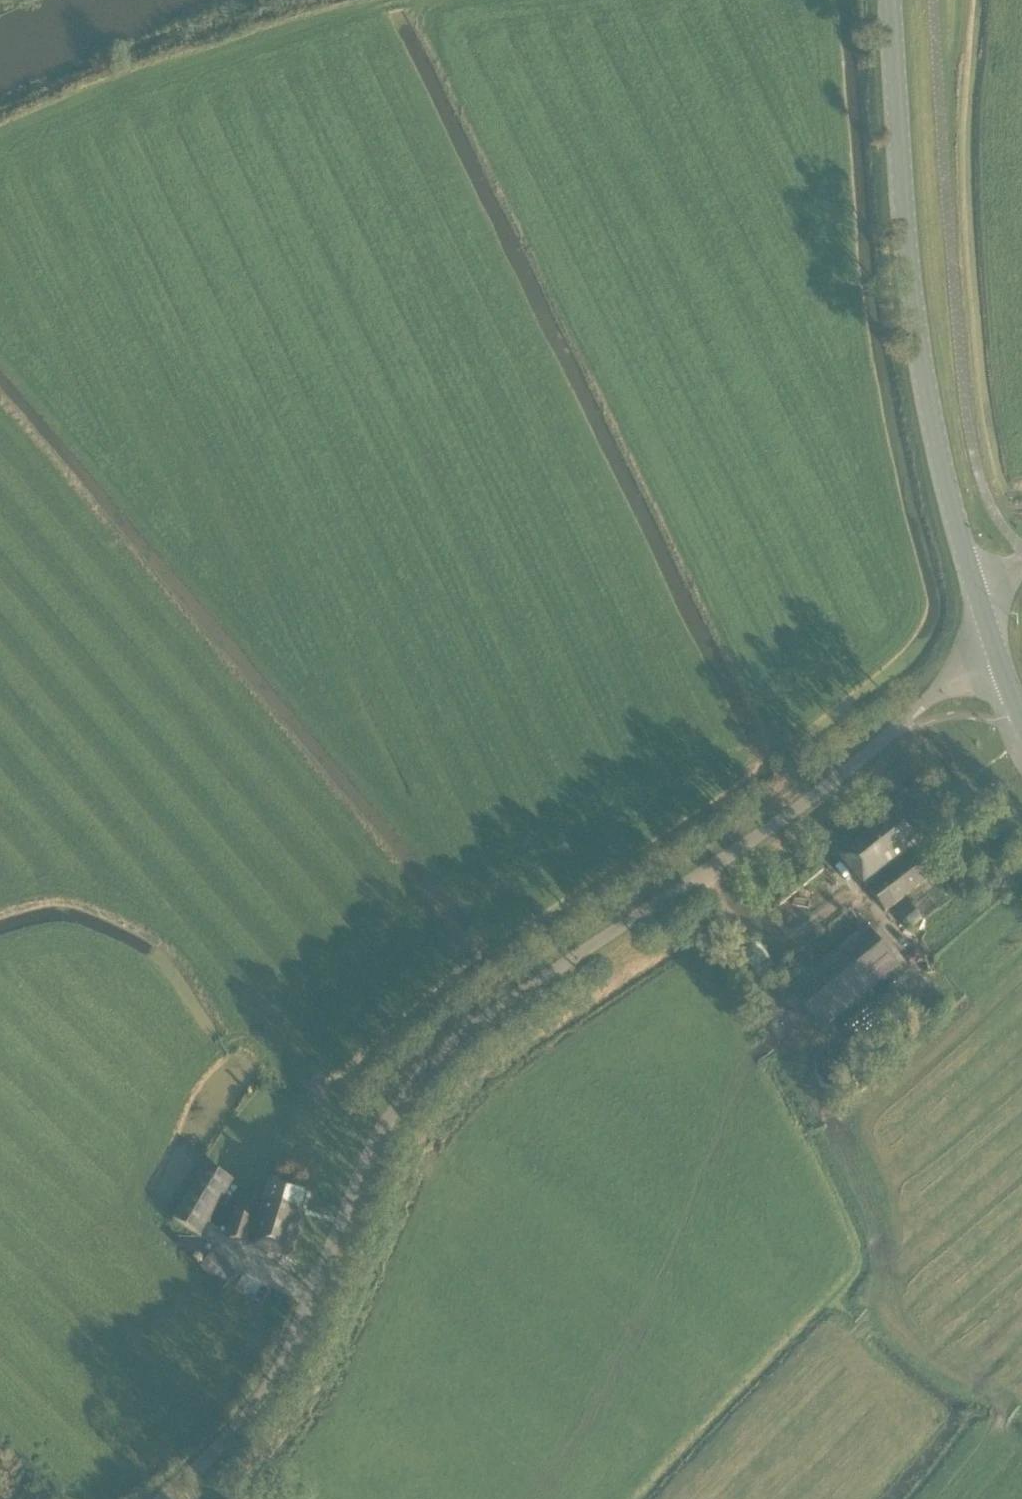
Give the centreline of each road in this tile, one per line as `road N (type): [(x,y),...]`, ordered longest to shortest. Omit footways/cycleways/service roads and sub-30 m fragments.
road 1 (unclassified): [(899,729),(812,800),(495,1012),(427,1070),(377,1143),(297,1342),(268,1391),(165,1498)]
road 2 (primary): [(978,594),(928,400),(908,278),(891,0)]
road 3 (unclassified): [(899,729),(951,687),(1000,665)]

